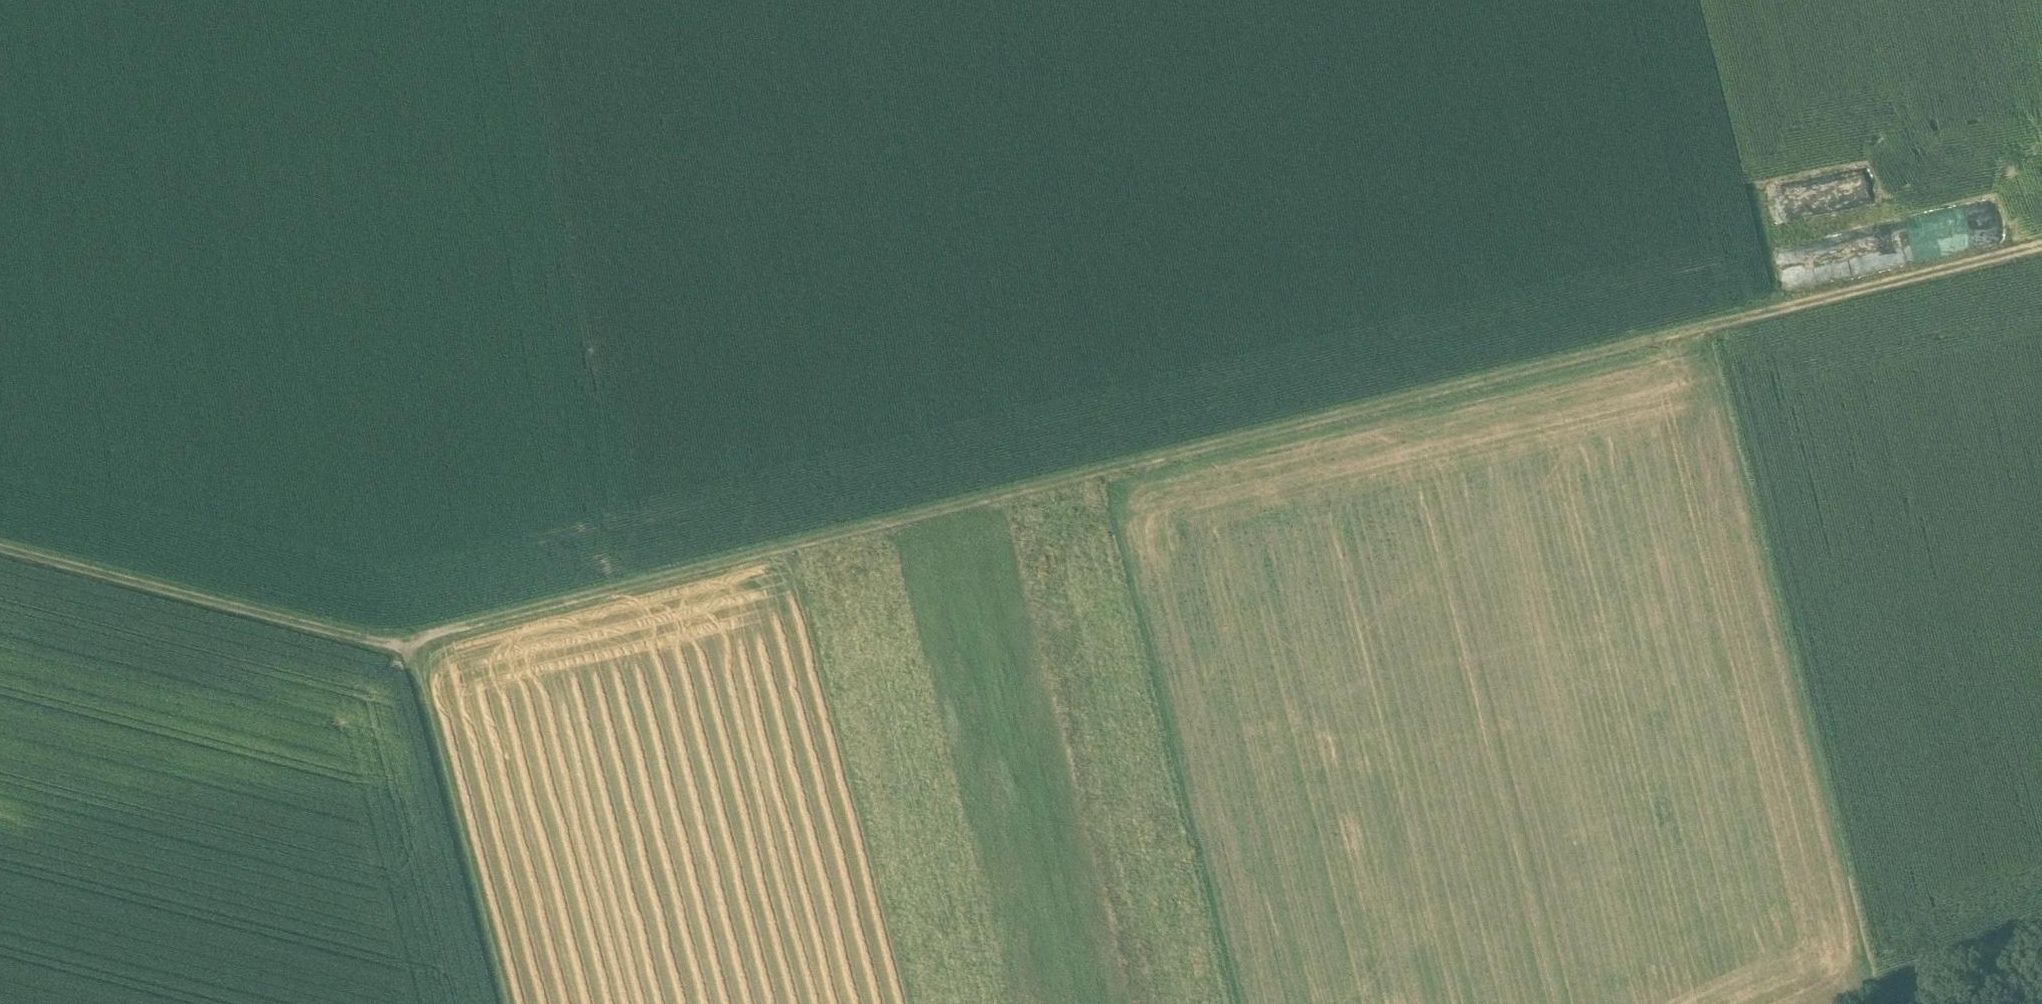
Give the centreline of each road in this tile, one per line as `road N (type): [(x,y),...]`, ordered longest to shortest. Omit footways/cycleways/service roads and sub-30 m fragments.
road 1 (track): [(403,647),(2041,248)]
road 2 (track): [(0,550),(403,647)]
road 3 (track): [(403,647),(497,1003)]

